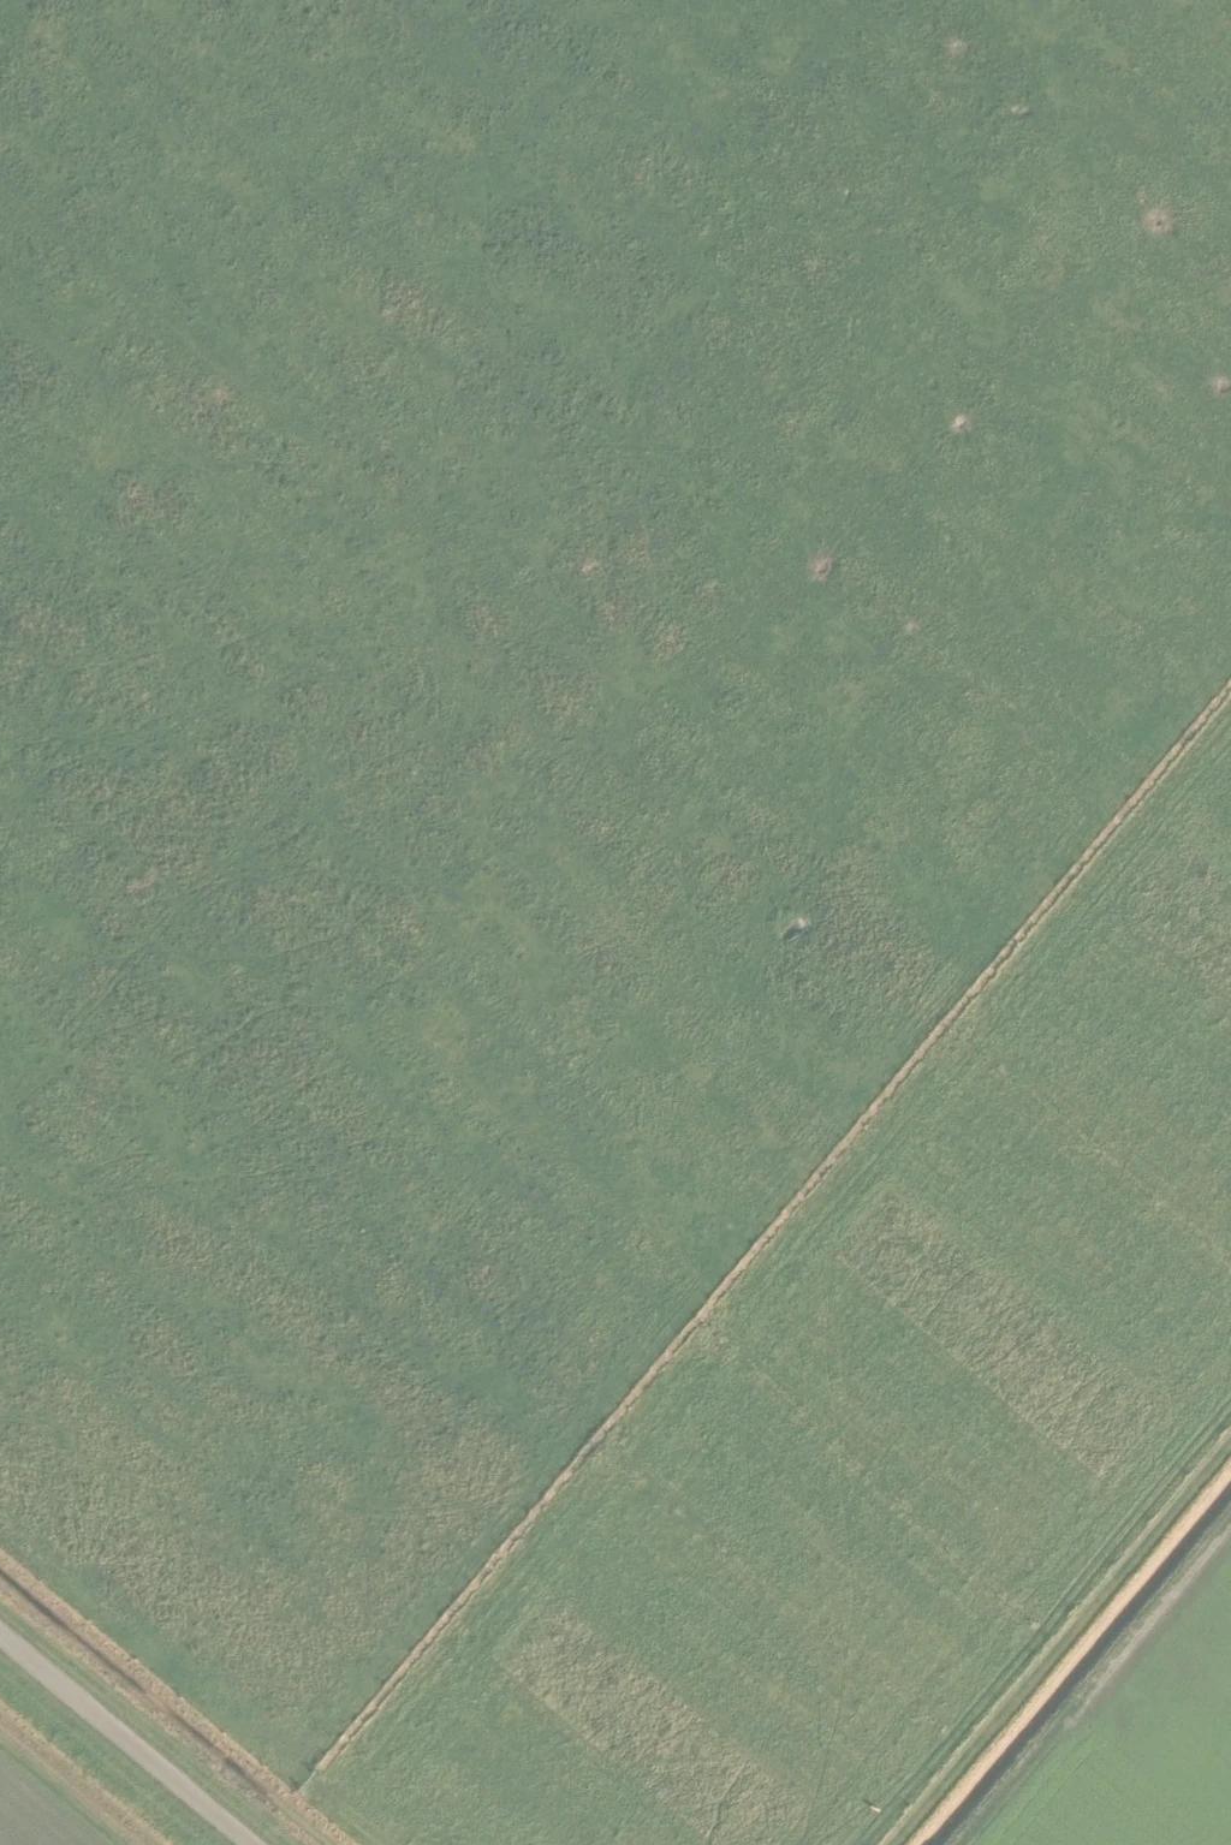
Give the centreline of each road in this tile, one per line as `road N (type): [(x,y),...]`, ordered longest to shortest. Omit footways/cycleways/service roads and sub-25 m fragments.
road 1 (track): [(898,1844),(1230,1448)]

